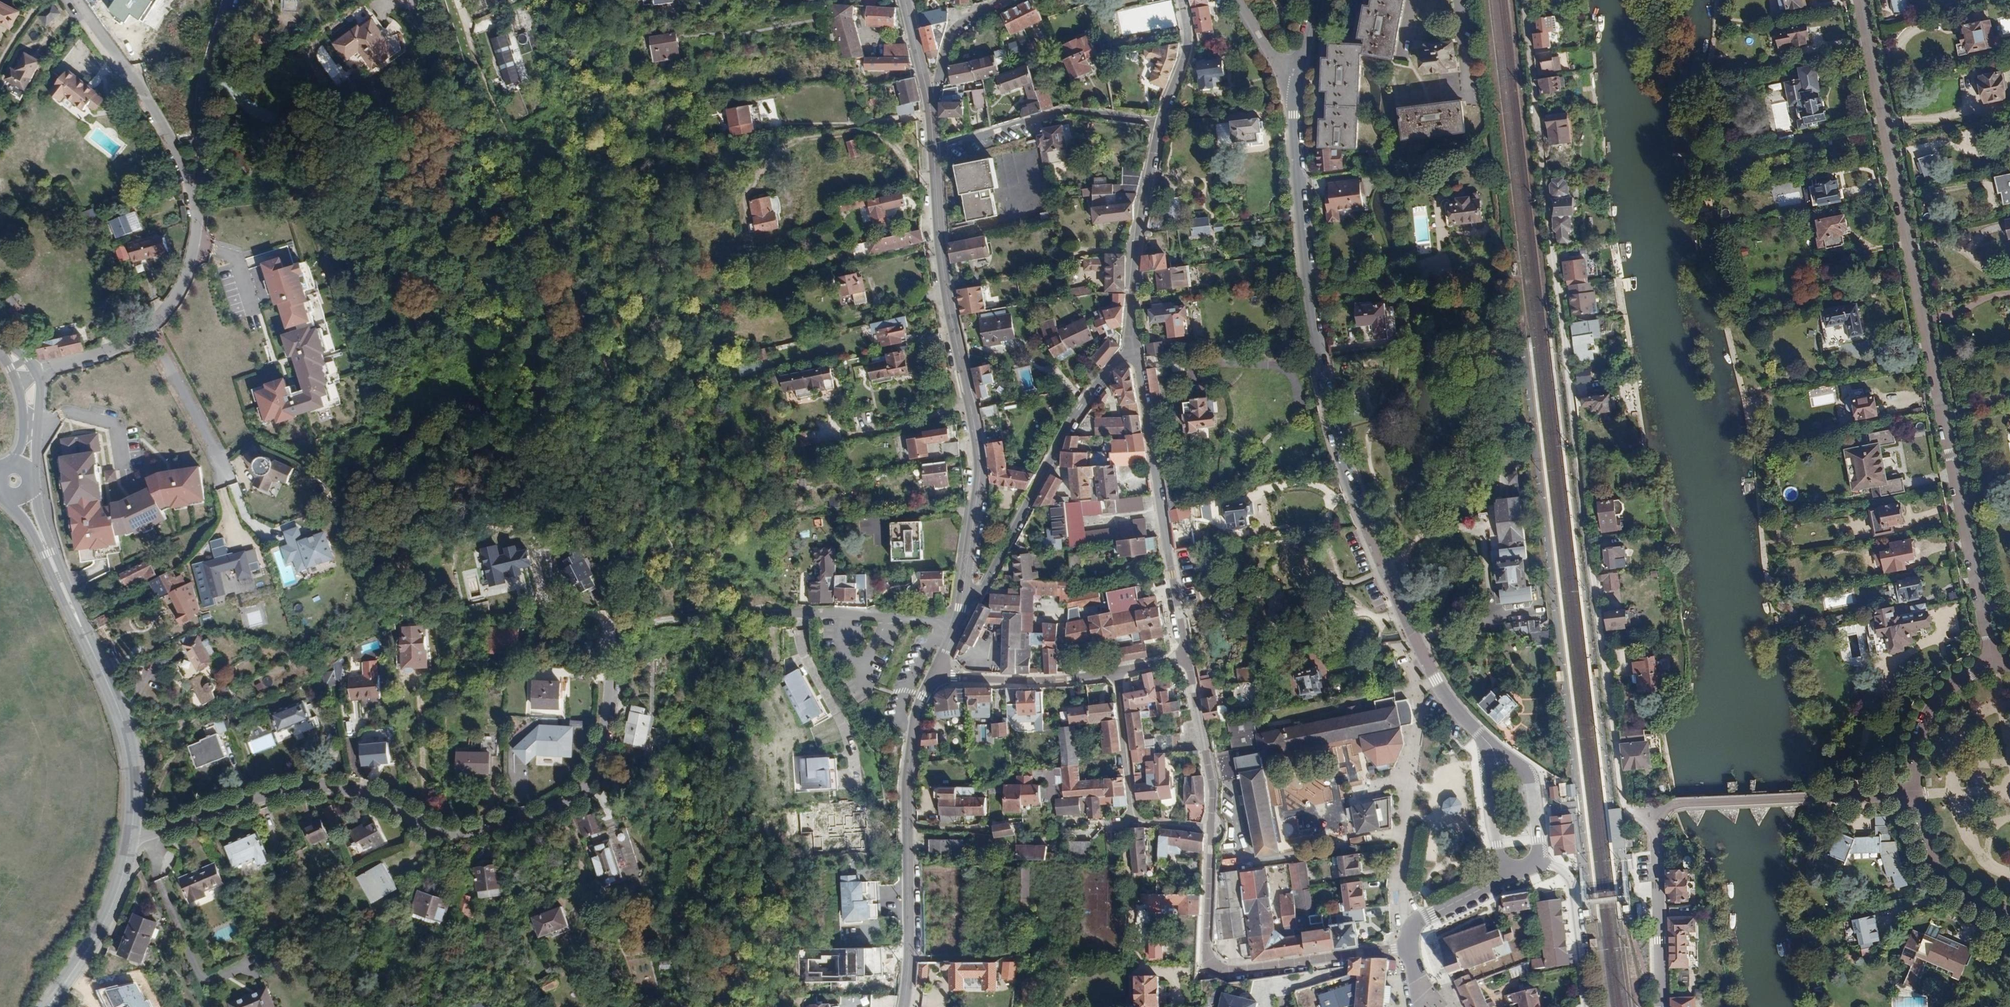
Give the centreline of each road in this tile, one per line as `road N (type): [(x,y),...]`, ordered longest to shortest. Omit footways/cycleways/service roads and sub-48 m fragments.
road 1 (residential): [(1523,0),(1623,797),(1652,822)]
road 2 (residential): [(1997,665),(1863,0)]
road 3 (residential): [(132,836),(276,792),(330,785),(383,797),(435,825),(475,830),(568,802),(592,774),(612,707),(610,626)]
road 4 (residential): [(1298,74),(1302,233),(1337,435),(1436,680)]
road 5 (tertiary): [(934,149),(946,295),(979,461),(963,597)]
road 6 (tertiary): [(903,1006),(906,781),(913,729),(936,672)]
road 7 (residential): [(1210,828),(1207,955),(1215,967),(1410,946)]
road 8 (residential): [(1186,657),(1135,350)]
road 9 (residential): [(1135,350),(1111,365),(1077,410),(983,588),(963,597)]
road 10 (residential): [(37,372),(148,331),(181,290),(195,246),(197,198)]
road 11 (residential): [(197,198),(165,131),(76,0)]
road 12 (residential): [(934,149),(1064,110),(1160,121)]
road 13 (residential): [(1135,350),(1136,229),(1160,121)]
road 14 (residential): [(197,198),(202,103),(230,0)]
road 15 (tertiary): [(89,644),(128,734),(132,836)]
road 16 (tertiary): [(132,836),(107,920),(48,1006)]
road 17 (residential): [(1652,822),(1661,1003)]
road 18 (residential): [(936,672),(1039,680),(1116,671)]
road 19 (residential): [(1186,657),(1211,780),(1210,828)]
road 20 (residential): [(957,622),(784,613)]
road 21 (tertiary): [(89,644),(38,513),(35,483)]
road 22 (tertiary): [(3,499),(28,525),(89,644)]
road 23 (residential): [(1810,799),(1676,804),(1652,822)]
road 24 (residential): [(1917,795),(1924,744),(1940,709),(1964,683),(1997,665)]
road 25 (residential): [(1588,1006),(1570,889),(1561,870),(1540,860)]
road 26 (residential): [(2009,913),(1984,905),(1947,875),(1928,843),(1917,795)]
road 27 (residential): [(1116,671),(1135,821)]
road 28 (residential): [(1540,860),(1532,783),(1489,744)]
road 29 (residential): [(1489,744),(1507,878)]
road 30 (residential): [(929,100),(953,29),(1002,0)]
road 31 (residential): [(1160,121),(1187,49),(1181,0)]

